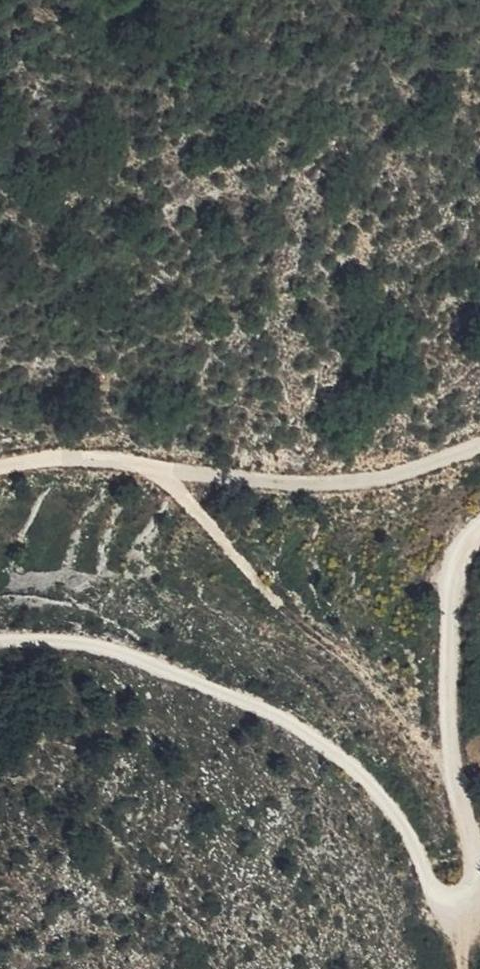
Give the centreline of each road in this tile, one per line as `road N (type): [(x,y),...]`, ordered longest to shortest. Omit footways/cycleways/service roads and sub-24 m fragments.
road 1 (track): [(466,919),(445,908),(406,835),(366,783),(284,712),(82,640),(0,644)]
road 2 (track): [(454,781),(334,635),(230,552),(162,471)]
road 3 (track): [(479,538),(453,603),(446,679),(472,898),(466,919)]
road 4 (track): [(162,471),(316,486),(401,476),(479,452)]
road 5 (track): [(162,471),(45,456),(0,468)]

